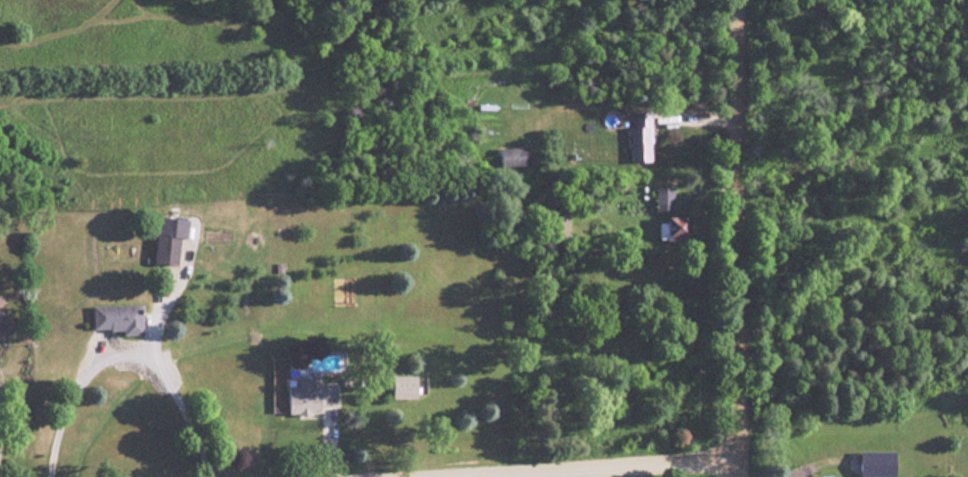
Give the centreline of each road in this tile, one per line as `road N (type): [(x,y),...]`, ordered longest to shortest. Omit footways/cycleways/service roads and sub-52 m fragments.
road 1 (residential): [(743,476),(738,0)]
road 2 (residential): [(400,476),(743,454)]

